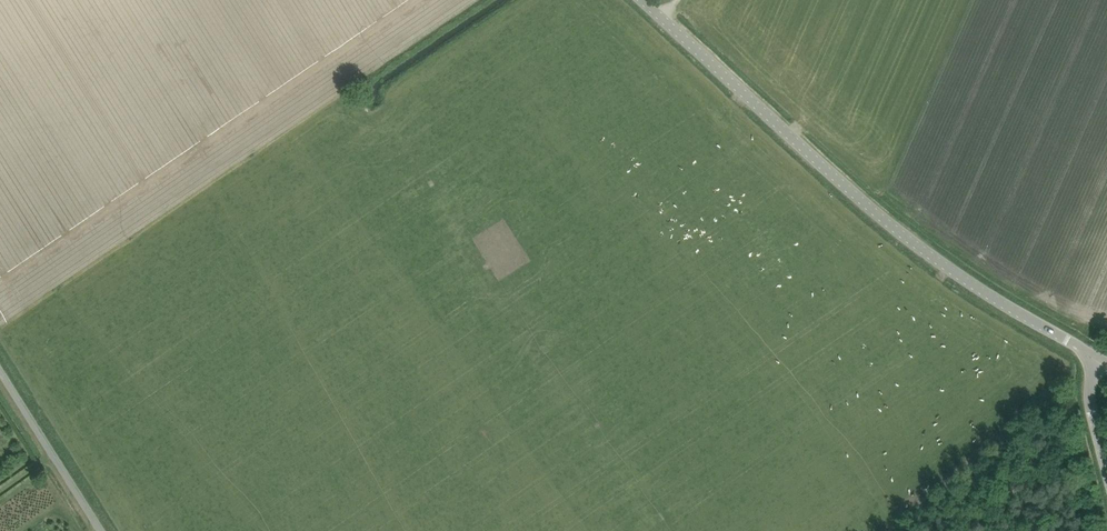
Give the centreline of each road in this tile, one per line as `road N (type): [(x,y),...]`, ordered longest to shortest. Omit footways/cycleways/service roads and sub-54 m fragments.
road 1 (unclassified): [(1099,358),(986,294),(889,225),(643,0)]
road 2 (unclassified): [(105,530),(0,363)]

